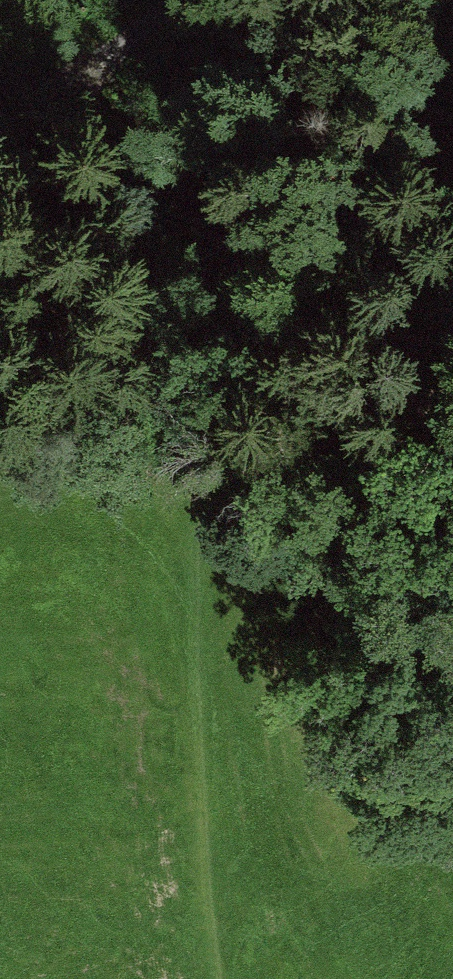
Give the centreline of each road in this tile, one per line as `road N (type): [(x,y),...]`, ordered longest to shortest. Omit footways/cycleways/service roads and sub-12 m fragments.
road 1 (track): [(240,978),(201,435),(51,245),(3,86)]
road 2 (track): [(234,894),(0,975)]
road 3 (track): [(188,0),(103,56),(0,87)]

